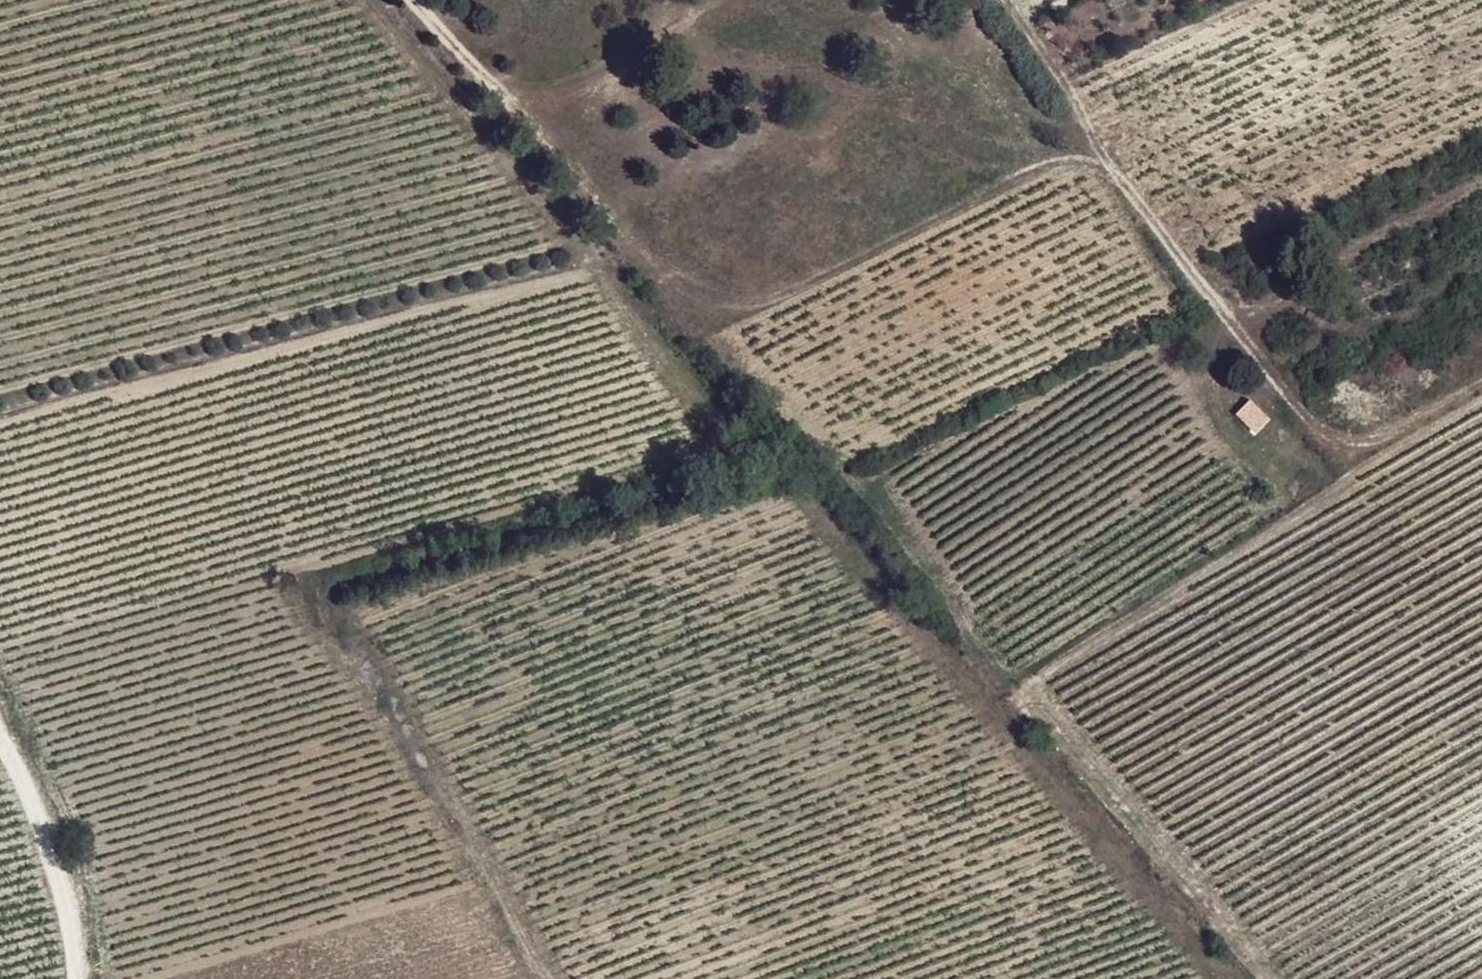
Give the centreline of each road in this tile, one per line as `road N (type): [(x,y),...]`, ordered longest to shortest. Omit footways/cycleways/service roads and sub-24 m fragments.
road 1 (track): [(410,0),(684,293),(748,315),(825,286),(1033,171),(1087,164),(1176,249)]
road 2 (track): [(1481,381),(1377,443),(1316,430),(993,0)]

